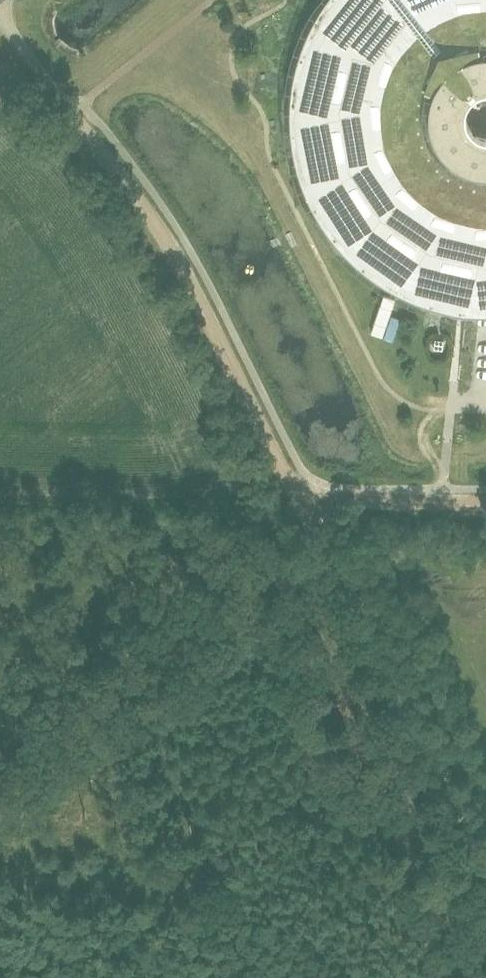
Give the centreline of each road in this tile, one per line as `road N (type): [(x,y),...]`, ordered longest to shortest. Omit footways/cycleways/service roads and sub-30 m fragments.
road 1 (track): [(305,500),(153,219),(73,111)]
road 2 (track): [(485,862),(305,500)]
road 3 (track): [(485,501),(305,500)]

